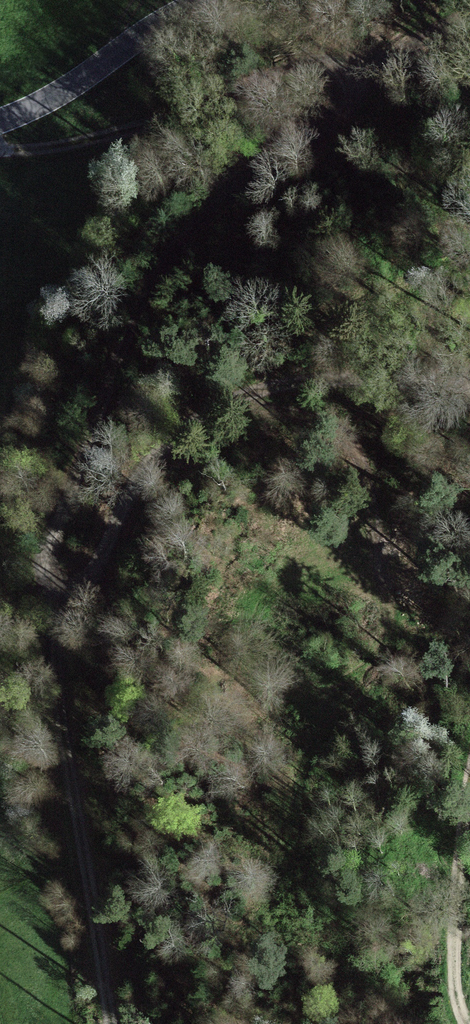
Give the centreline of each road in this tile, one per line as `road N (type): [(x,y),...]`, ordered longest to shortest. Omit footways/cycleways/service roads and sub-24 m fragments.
road 1 (track): [(116,1023),(40,561),(130,322),(160,265),(201,215),(325,122),(376,71),(469,15)]
road 2 (track): [(47,603),(141,483),(248,394),(378,368),(469,390)]
road 3 (track): [(0,149),(57,146),(169,122),(295,77),(356,94)]
road 4 (tertiary): [(0,120),(61,92),(206,0)]
road 5 (track): [(469,903),(454,989),(464,1023)]

